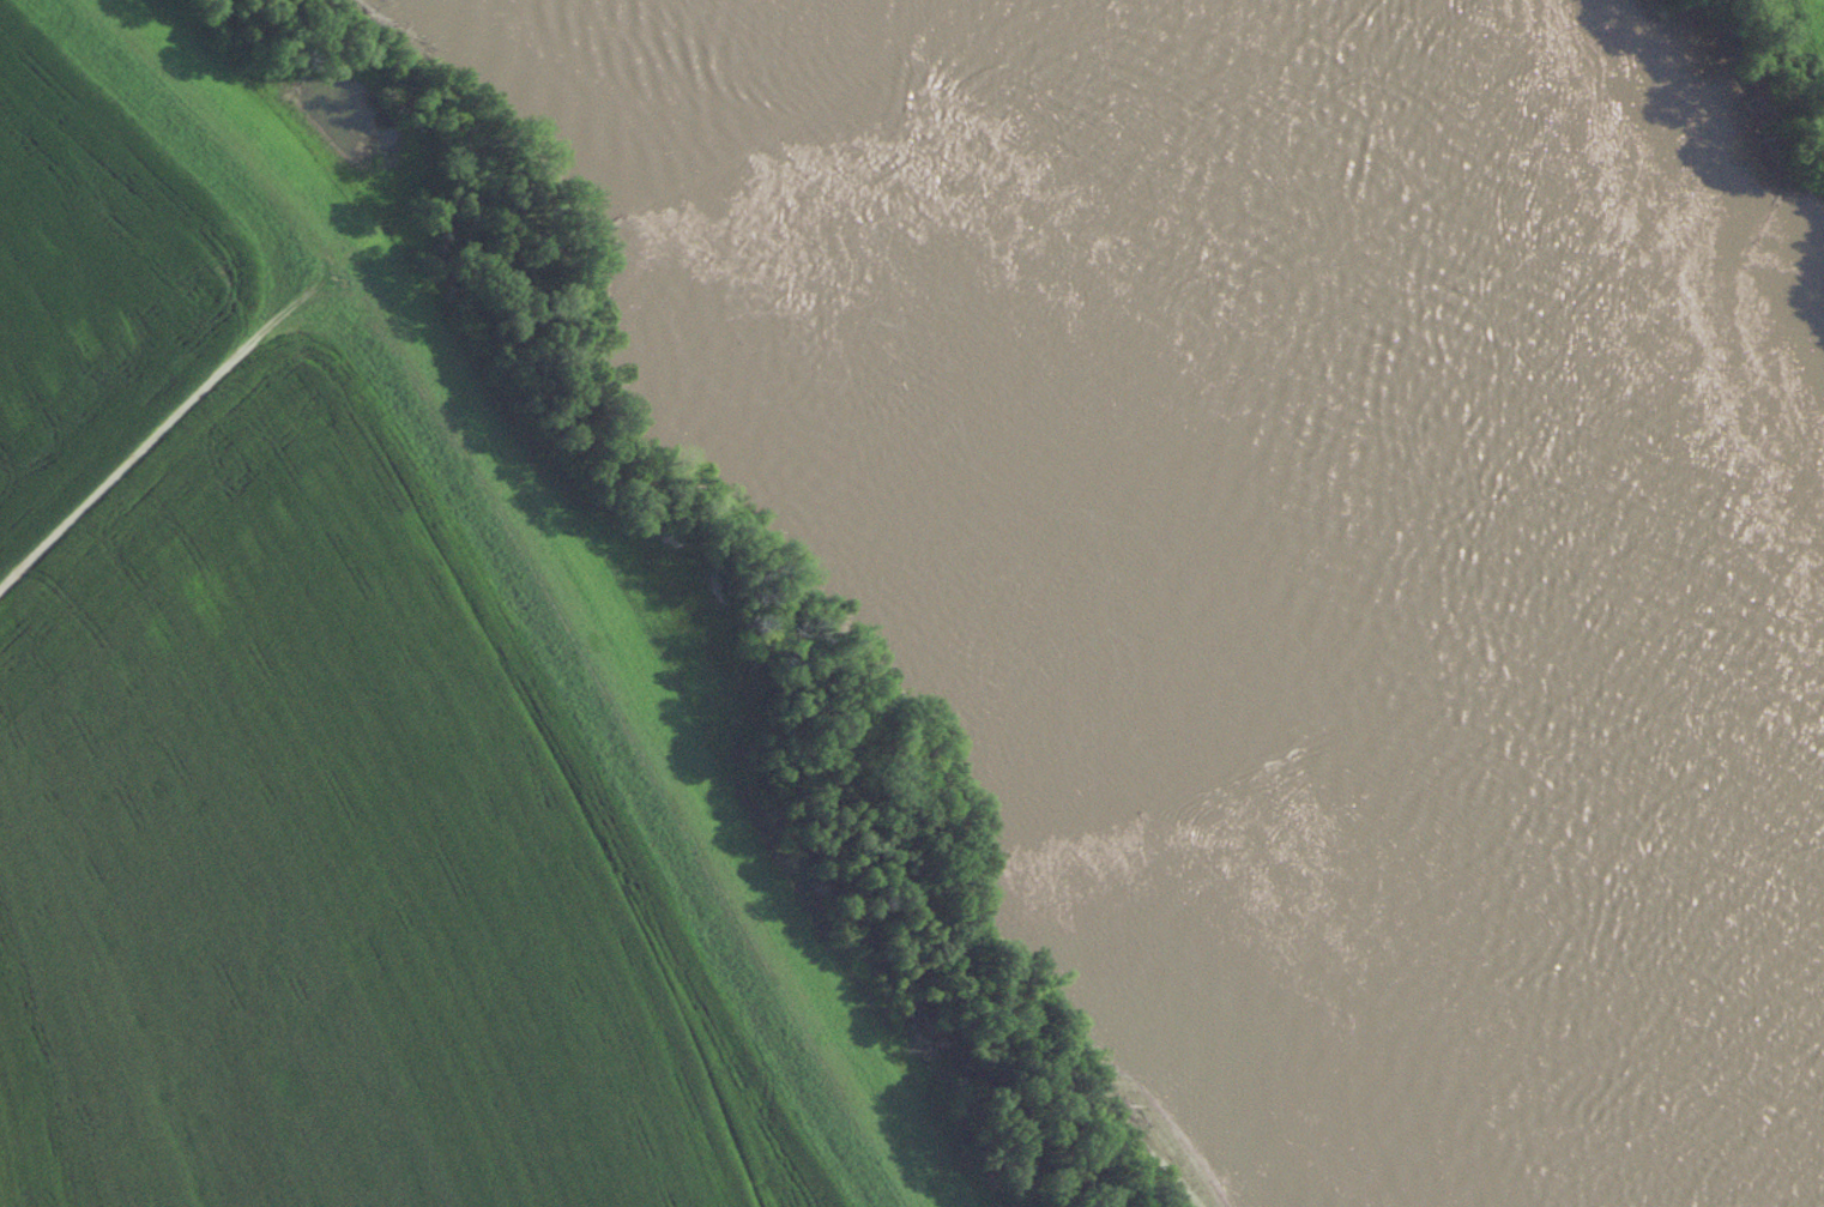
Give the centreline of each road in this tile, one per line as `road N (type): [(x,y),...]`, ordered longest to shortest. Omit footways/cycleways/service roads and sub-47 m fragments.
road 1 (residential): [(0,587),(277,313)]

